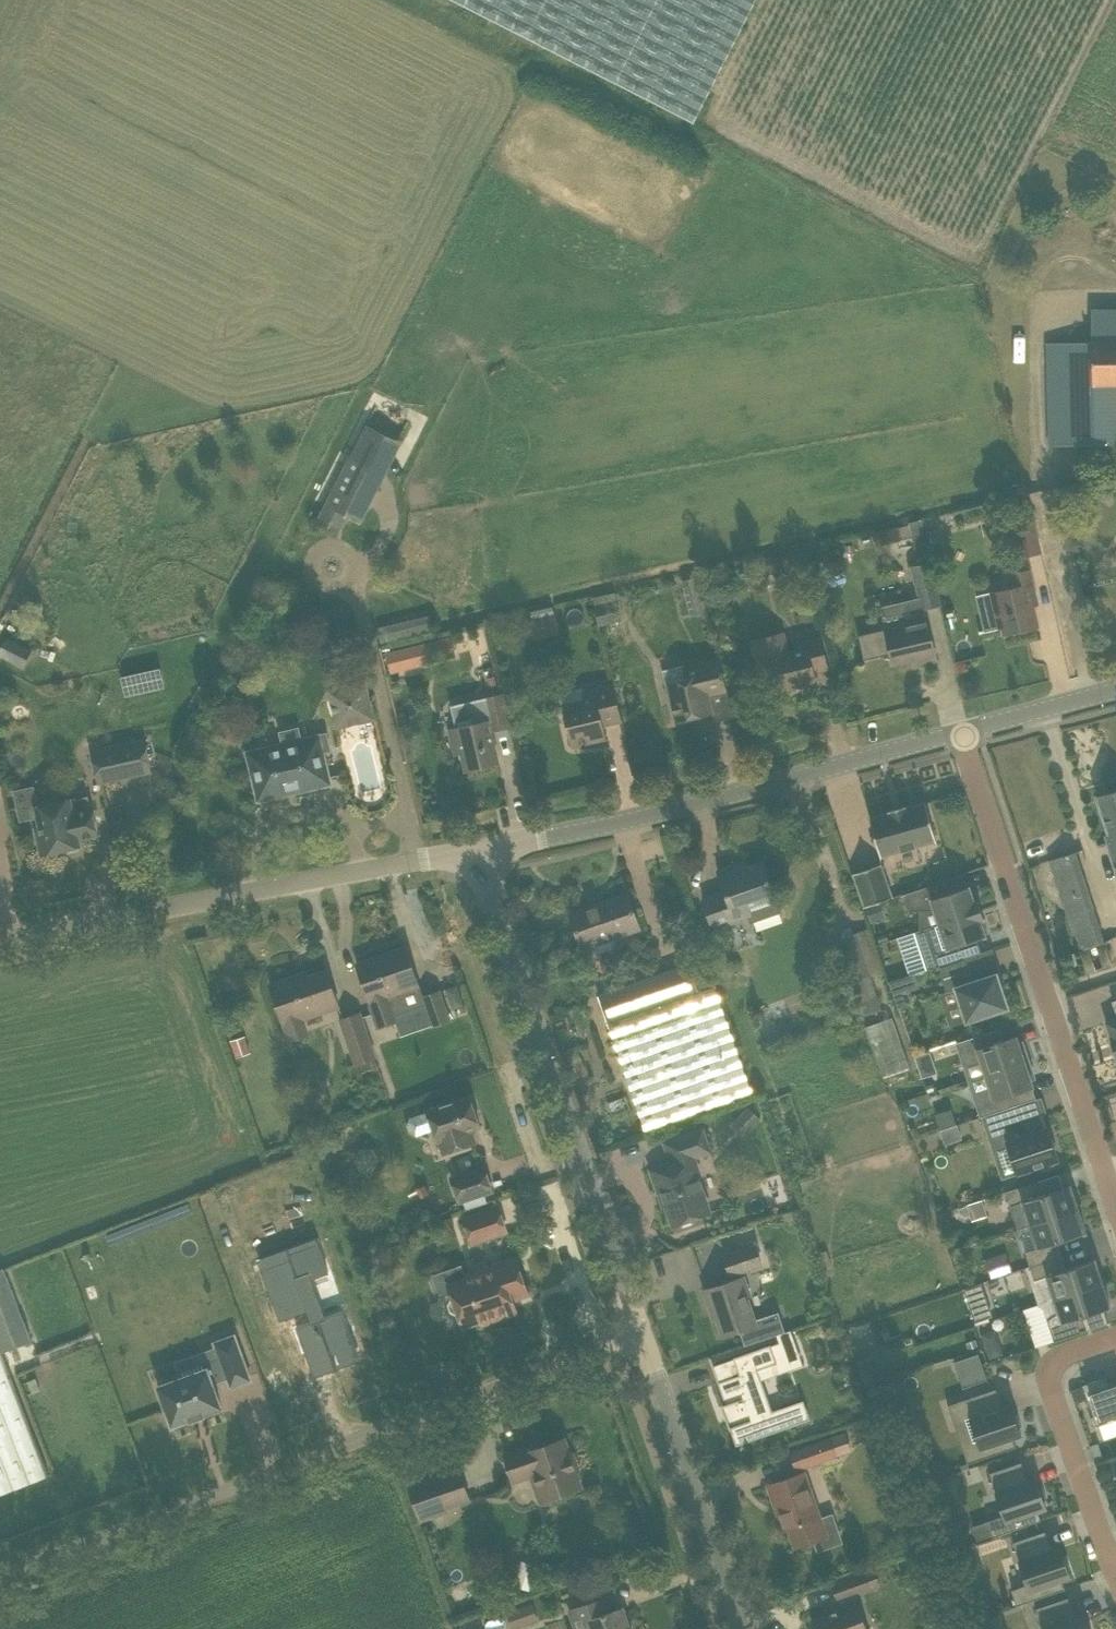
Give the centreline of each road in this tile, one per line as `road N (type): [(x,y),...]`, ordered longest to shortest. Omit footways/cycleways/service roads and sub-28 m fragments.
road 1 (unclassified): [(0,1572),(634,1330)]
road 2 (tertiary): [(634,1330),(483,846)]
road 3 (tertiary): [(0,947),(483,846)]
road 4 (tertiary): [(483,846),(957,736)]
road 5 (residential): [(957,736),(1115,1196)]
road 6 (tertiary): [(747,1628),(634,1330)]
road 7 (residential): [(1115,1566),(1044,1365),(1115,1340)]
road 8 (tertiary): [(957,736),(1115,689)]

